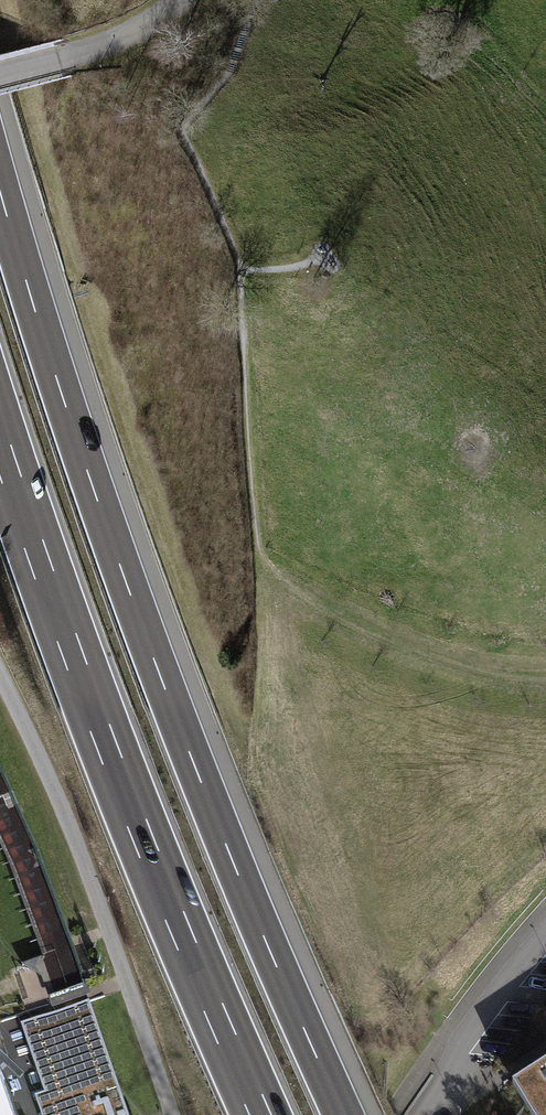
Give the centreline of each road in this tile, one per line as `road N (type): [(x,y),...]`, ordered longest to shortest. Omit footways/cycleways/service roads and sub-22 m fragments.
road 1 (motorway): [(344,1114),(143,629),(0,190)]
road 2 (motorway): [(0,442),(143,839),(260,1114)]
road 3 (unclassified): [(171,1114),(65,816),(0,677)]
road 4 (unclassified): [(433,1114),(467,1033),(545,942)]
road 5 (unclassified): [(178,0),(103,46),(0,75)]

